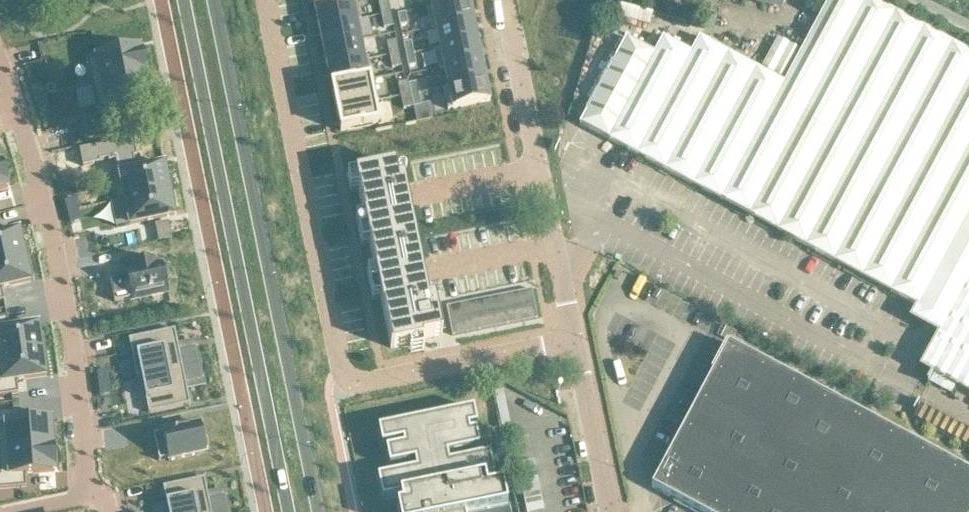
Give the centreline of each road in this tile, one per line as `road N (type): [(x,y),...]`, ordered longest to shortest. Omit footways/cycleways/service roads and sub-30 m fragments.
road 1 (residential): [(574,340),(350,382),(265,0)]
road 2 (secondary): [(184,0),(289,511)]
road 3 (secondary): [(319,511),(214,0)]
road 4 (residential): [(85,497),(72,343),(33,170),(0,73)]
road 5 (residential): [(562,279),(505,0)]
road 6 (unclassified): [(610,511),(574,340)]

